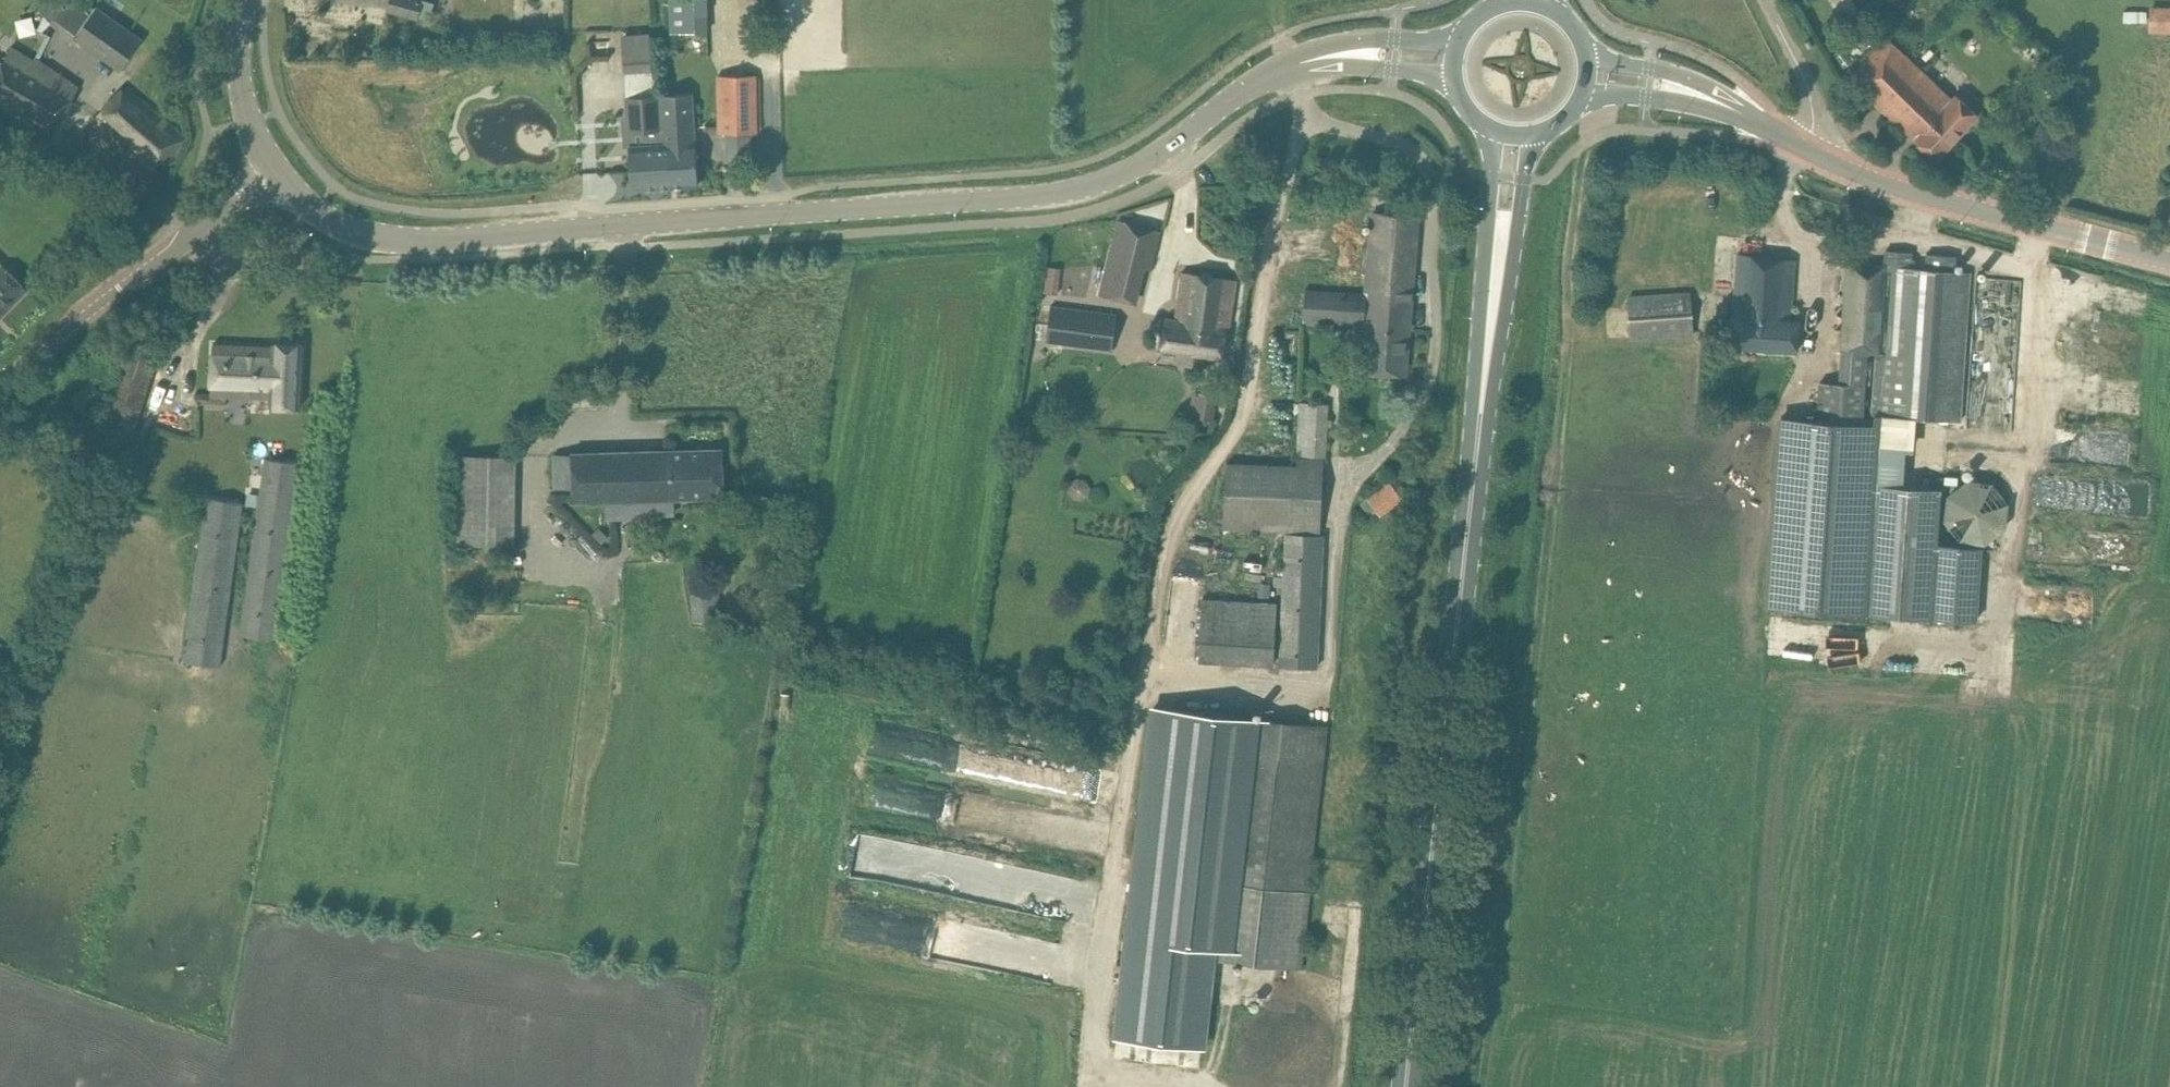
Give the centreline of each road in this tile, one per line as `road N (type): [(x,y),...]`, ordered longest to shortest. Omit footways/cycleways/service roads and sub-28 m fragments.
road 1 (tertiary): [(1290,63),(1115,181),(1039,199),(387,240),(335,223),(280,179)]
road 2 (primary): [(1498,272),(1407,1086)]
road 3 (unclassified): [(2169,262),(1922,200),(1807,149)]
road 4 (unclassified): [(0,396),(73,325),(280,179)]
road 5 (tertiary): [(280,179),(242,102),(248,0)]
road 6 (track): [(1337,1086),(1358,910)]
road 7 (unclassified): [(1763,0),(1810,91),(1807,149)]
road 8 (primary): [(1496,133),(1491,209),(1498,272)]
road 9 (primary): [(1498,272),(1521,206),(1531,138)]
road 10 (unclassified): [(1807,149),(1696,97)]

